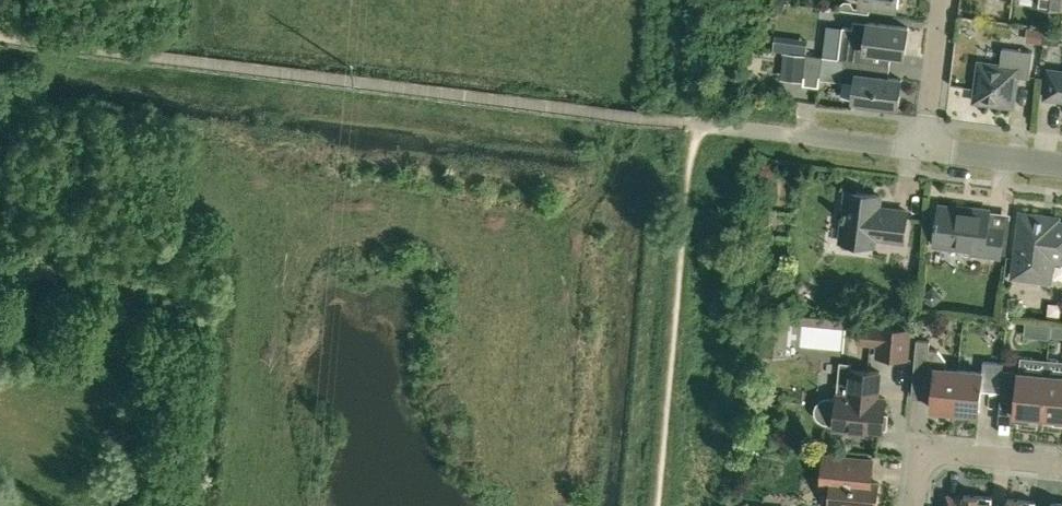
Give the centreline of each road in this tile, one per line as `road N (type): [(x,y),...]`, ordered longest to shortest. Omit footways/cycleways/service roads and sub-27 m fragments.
road 1 (residential): [(913,505),(917,455),(1061,468)]
road 2 (residential): [(924,149),(943,0)]
road 3 (residential): [(1061,166),(924,149)]
road 4 (residential): [(924,149),(796,136)]

